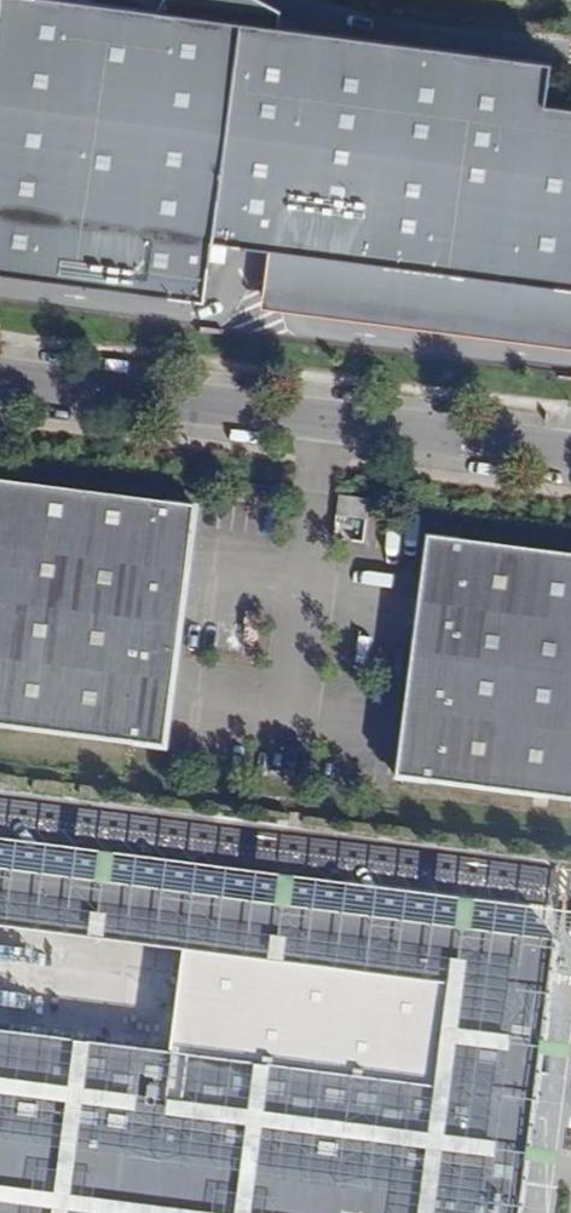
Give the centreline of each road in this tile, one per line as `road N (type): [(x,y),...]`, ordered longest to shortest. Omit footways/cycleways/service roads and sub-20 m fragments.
road 1 (residential): [(570,459),(0,382)]

